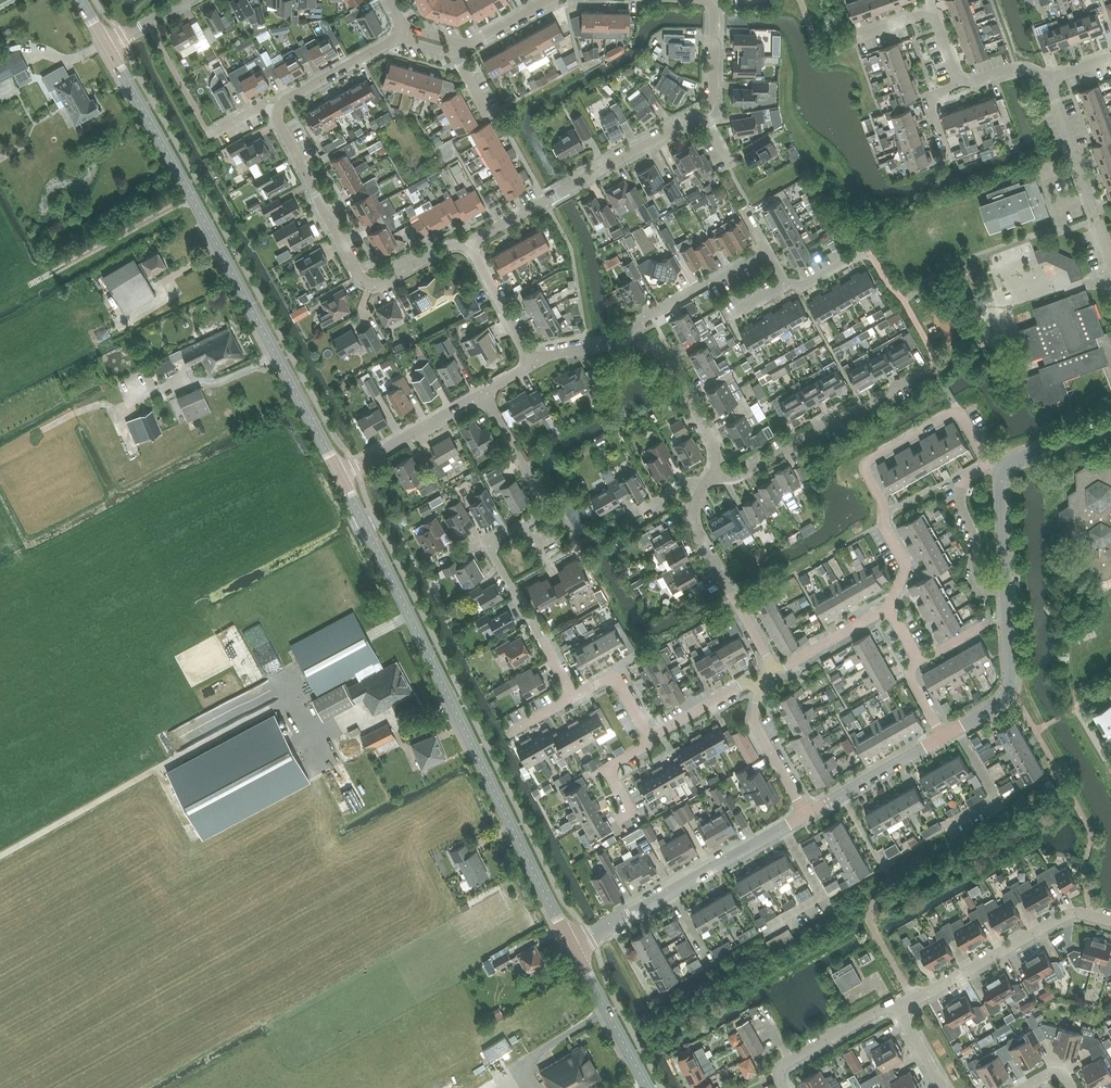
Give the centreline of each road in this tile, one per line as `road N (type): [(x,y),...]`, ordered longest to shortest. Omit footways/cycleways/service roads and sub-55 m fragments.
road 1 (tertiary): [(571,947),(341,476)]
road 2 (tertiary): [(341,476),(105,45)]
road 3 (residential): [(575,696),(484,540),(547,506),(482,395)]
road 4 (residential): [(991,461),(958,411),(863,464),(905,563),(888,608)]
road 5 (residential): [(468,244),(366,282),(280,127),(278,111)]
road 6 (residential): [(468,244),(703,116)]
road 7 (residential): [(703,487),(725,482),(934,362)]
road 8 (residential): [(1110,922),(1063,918),(896,1003)]
road 9 (residential): [(765,673),(767,656),(693,525),(703,487)]
road 10 (unclassified): [(943,736),(1012,690),(1007,583)]
road 11 (residential): [(1110,258),(1047,81)]
road 12 (residential): [(703,487),(713,456),(710,433),(663,353),(635,339)]
road 13 (residential): [(1007,583),(973,573),(973,541),(959,505),(965,480),(991,461)]
road 14 (residential): [(635,339),(646,315),(766,249)]
road 15 (residential): [(341,476),(482,395)]
road 16 (tertiary): [(648,1087),(571,947)]
road 17 (unclassified): [(806,813),(943,736)]
road 18 (residential): [(806,813),(755,722),(765,673)]
road 19 (unclassified): [(673,890),(806,813)]
road 20 (residential): [(896,1003),(783,1067),(784,1087)]
road 21 (residential): [(765,673),(888,608)]
road 22 (residential): [(278,111),(393,37)]
road 23 (residential): [(531,363),(468,244)]
road 24 (residential): [(652,739),(765,673)]
road 25 (residential): [(703,116),(715,88),(715,10),(708,0)]

